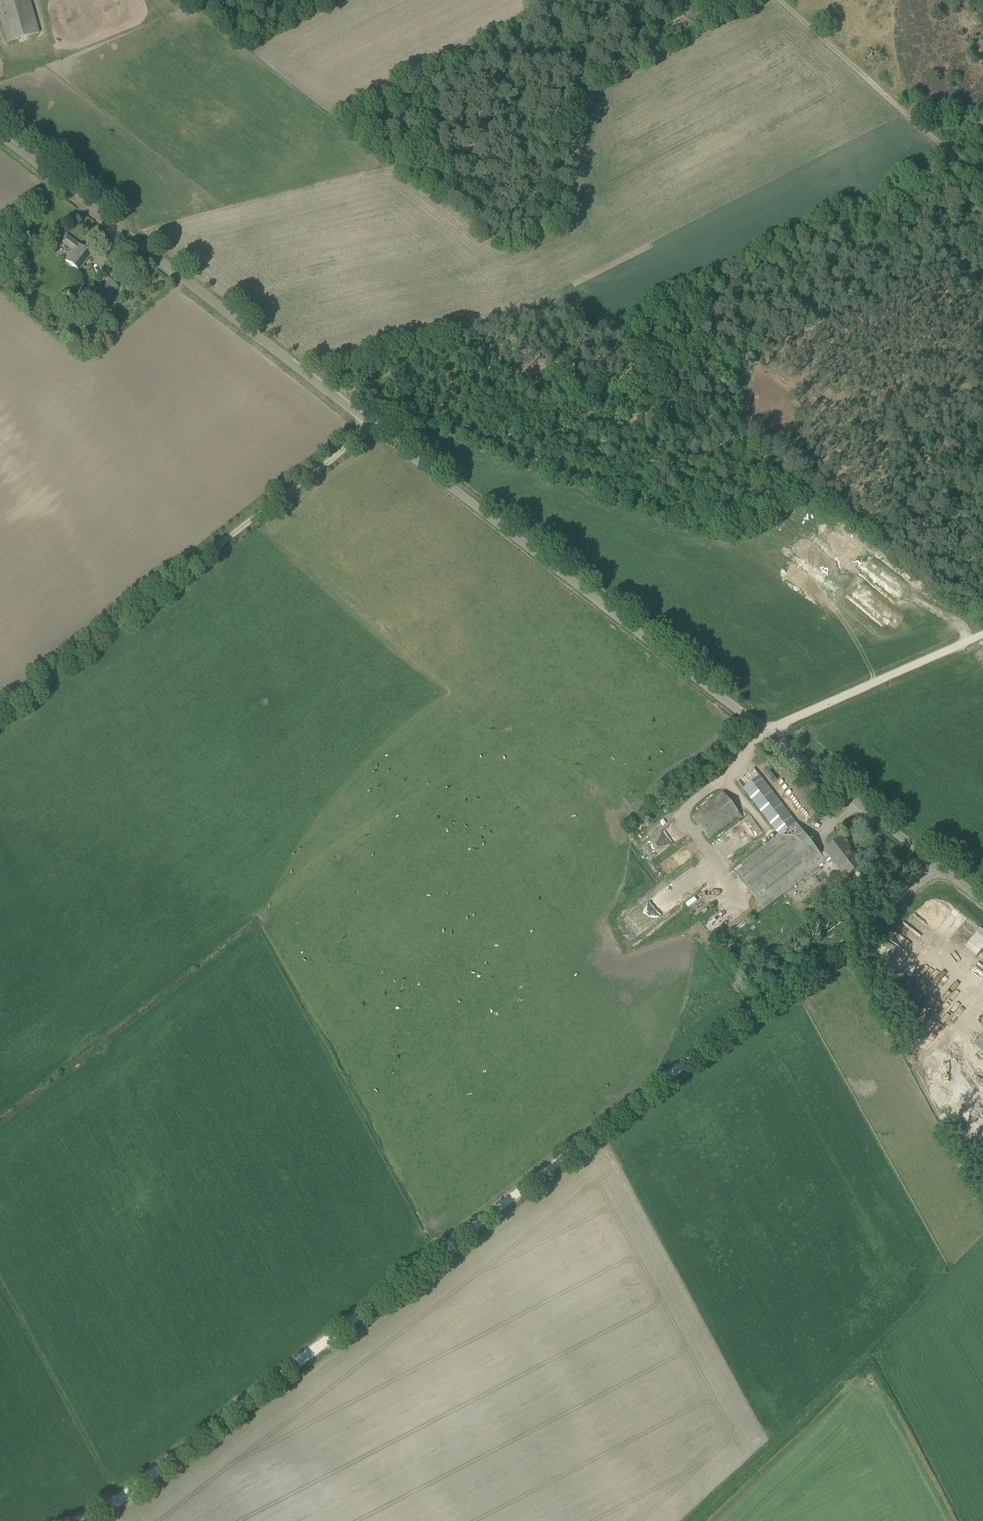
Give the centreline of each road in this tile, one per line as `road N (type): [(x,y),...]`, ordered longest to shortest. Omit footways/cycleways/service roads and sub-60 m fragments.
road 1 (unclassified): [(942,869),(0,133)]
road 2 (unclassified): [(97,1520),(942,869)]
road 3 (track): [(0,718),(373,424)]
road 4 (track): [(778,0),(981,182)]
road 5 (track): [(982,632),(764,730)]

